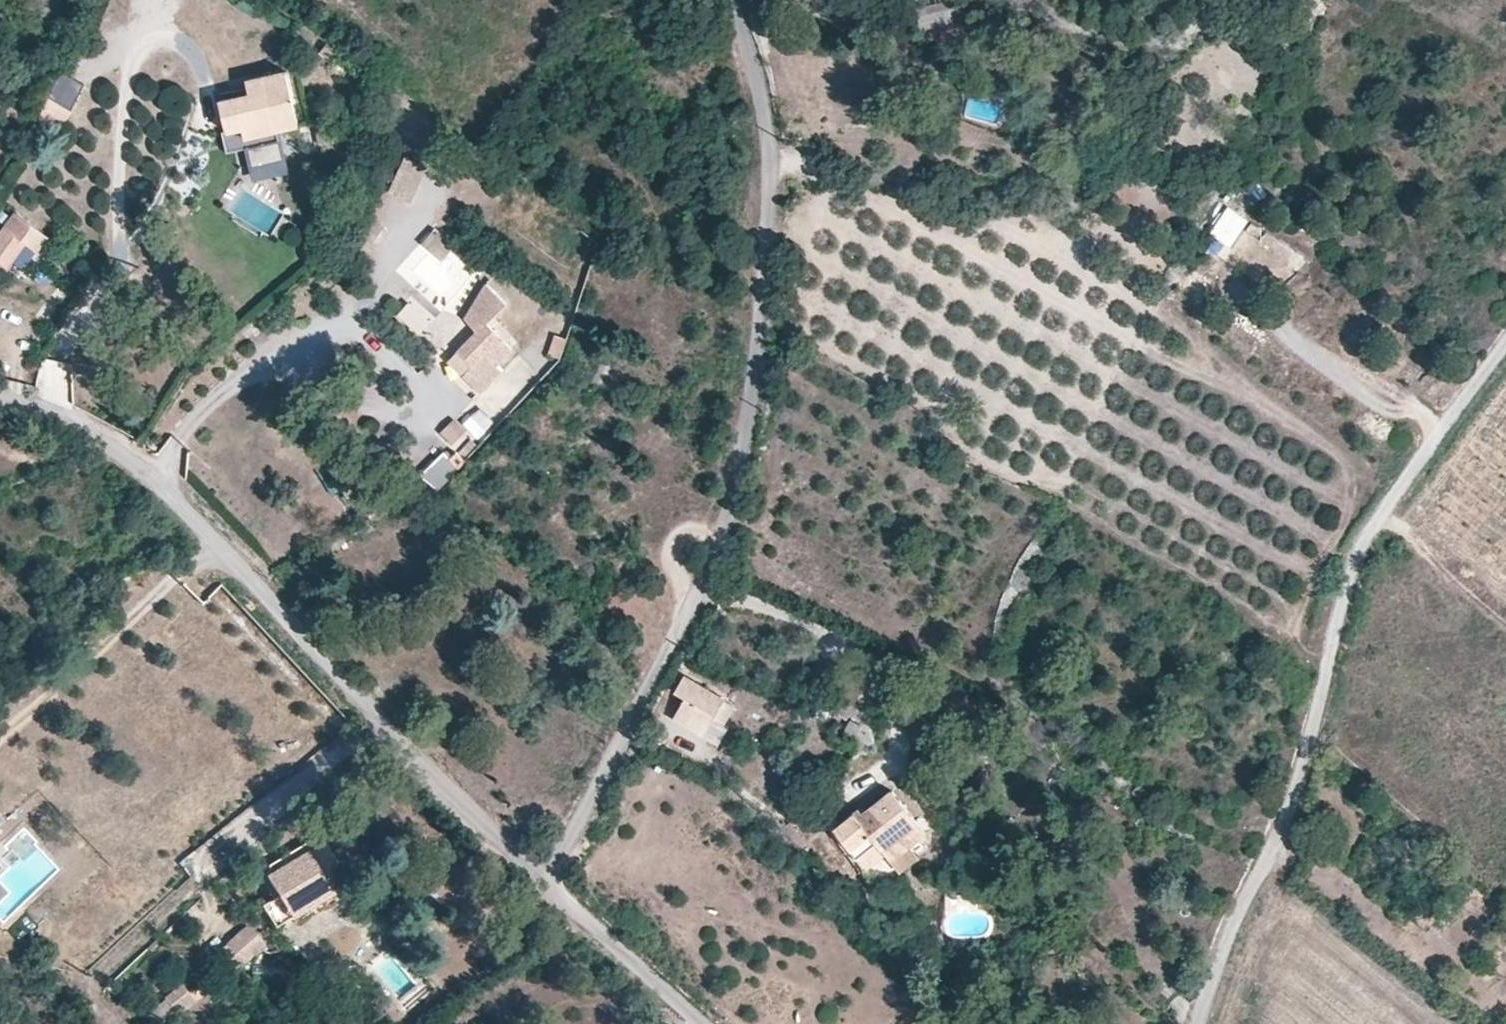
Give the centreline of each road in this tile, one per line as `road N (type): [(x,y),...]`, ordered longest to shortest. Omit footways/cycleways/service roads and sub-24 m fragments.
road 1 (unclassified): [(550,885),(707,569),(749,425),(769,153),(738,0)]
road 2 (track): [(769,153),(1319,438),(1351,480),(1350,507),(1295,629),(1298,647),(1324,670)]
road 3 (unclassified): [(1198,1023),(1221,954),(1267,866),(1341,596),(1371,532),(1505,347)]
road 4 (unclassified): [(0,403),(90,441),(192,518),(375,715),(550,885)]
road 5 (unclassified): [(550,885),(705,1023)]
road 6 (track): [(1384,515),(1505,613)]
road 7 (track): [(720,537),(697,525),(677,533),(668,550),(688,610)]

